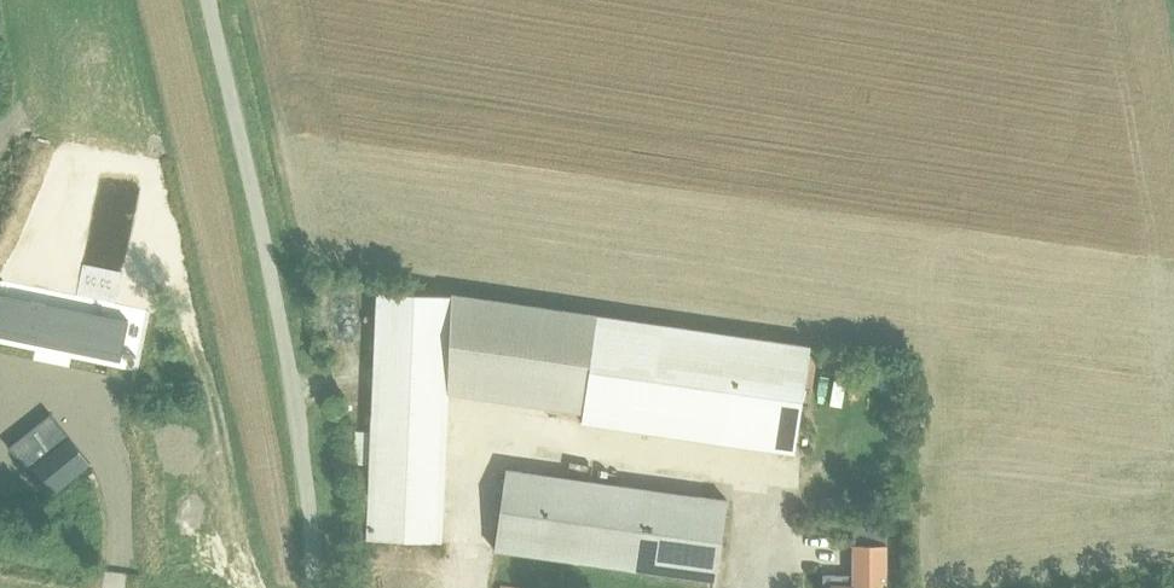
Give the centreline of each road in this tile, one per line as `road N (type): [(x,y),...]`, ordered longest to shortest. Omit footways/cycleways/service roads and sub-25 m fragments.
road 1 (unclassified): [(312,587),(296,413),(208,0)]

